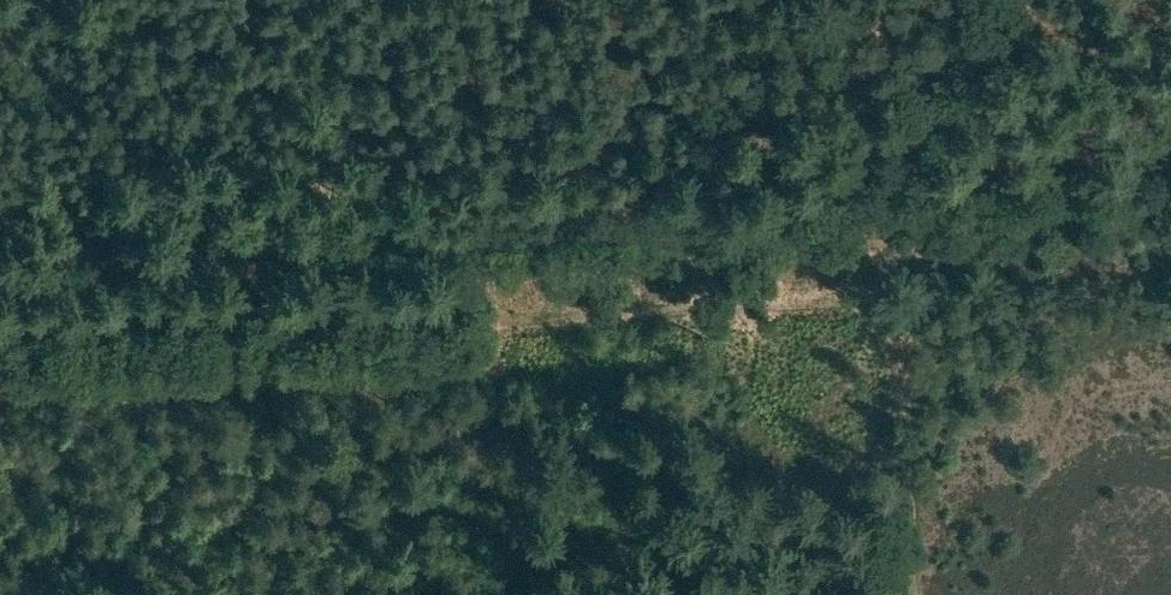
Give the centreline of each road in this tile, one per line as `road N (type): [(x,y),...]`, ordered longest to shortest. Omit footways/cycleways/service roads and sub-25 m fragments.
road 1 (track): [(0,348),(887,308)]
road 2 (track): [(0,264),(717,231)]
road 3 (track): [(909,594),(883,224)]
road 4 (track): [(883,224),(1170,210)]
road 5 (track): [(883,224),(969,0)]
road 6 (track): [(717,231),(883,224)]

